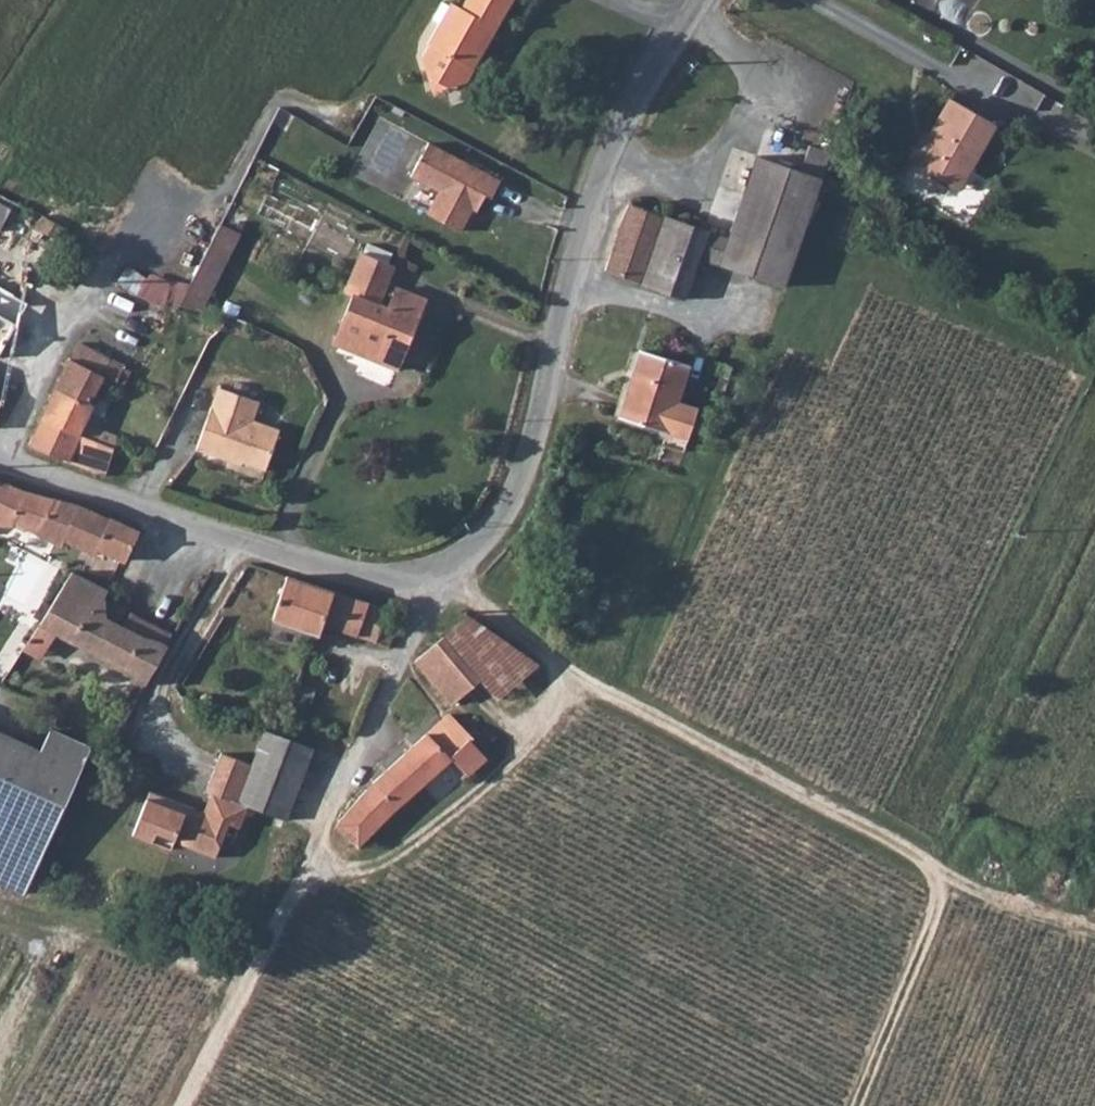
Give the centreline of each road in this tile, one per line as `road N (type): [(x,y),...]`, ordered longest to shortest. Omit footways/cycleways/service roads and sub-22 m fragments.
road 1 (unclassified): [(698,0),(608,152),(520,481),(497,523),(469,550),(433,569),(354,571),(0,460)]
road 2 (track): [(552,663),(943,878),(852,1105)]
road 3 (track): [(318,844),(337,867),(366,870),(416,845),(541,734),(554,698),(552,663),(472,591),(433,569)]
road 4 (track): [(182,1105),(318,844)]
road 5 (track): [(254,971),(218,976),(0,913)]
road 6 (track): [(1094,933),(943,878)]

